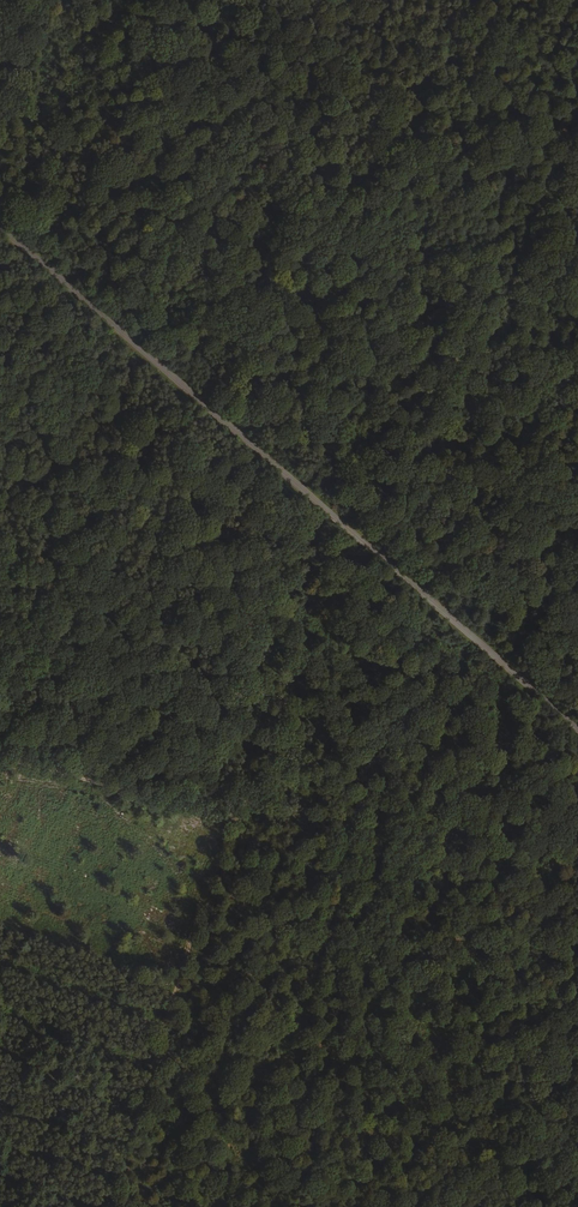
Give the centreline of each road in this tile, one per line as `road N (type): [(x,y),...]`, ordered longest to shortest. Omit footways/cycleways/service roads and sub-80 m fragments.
road 1 (track): [(492,0),(96,1206)]
road 2 (unclassified): [(577,732),(0,228)]

